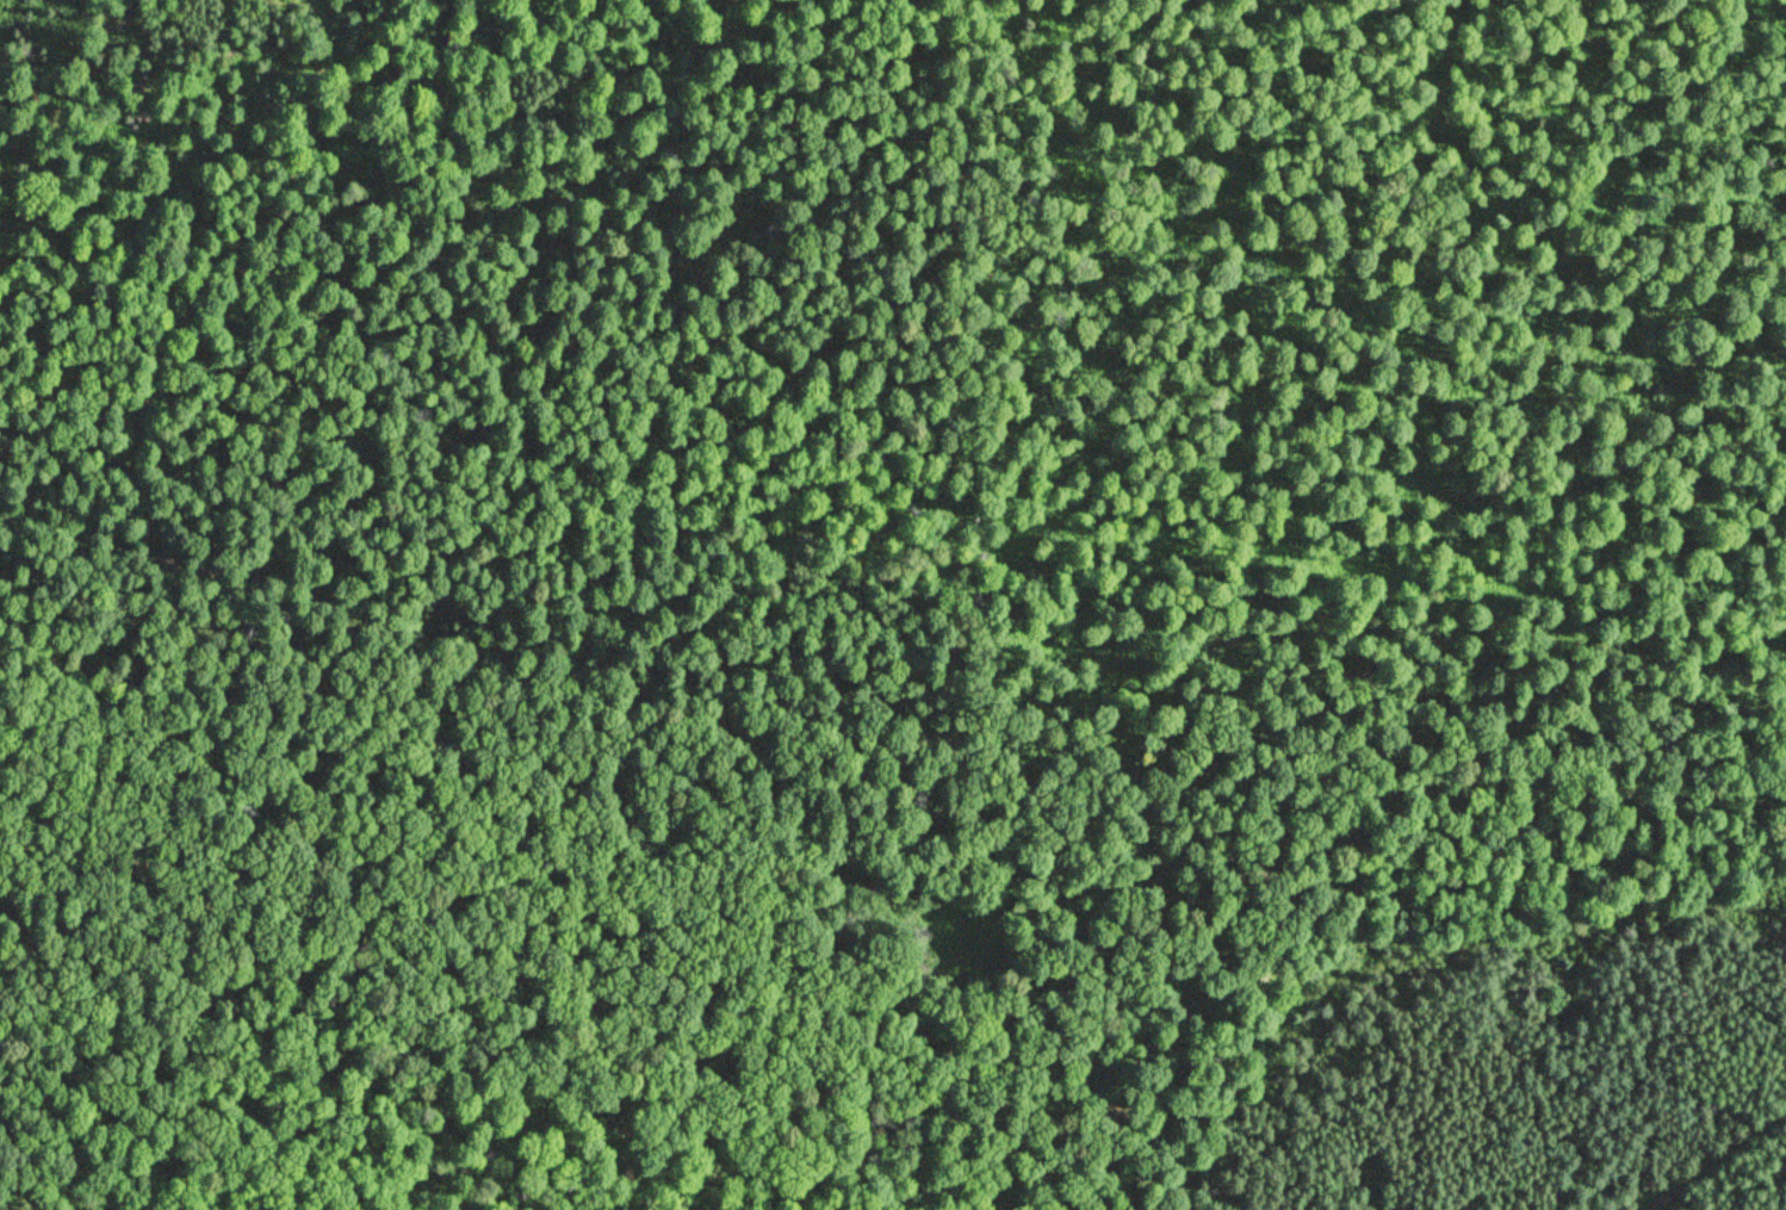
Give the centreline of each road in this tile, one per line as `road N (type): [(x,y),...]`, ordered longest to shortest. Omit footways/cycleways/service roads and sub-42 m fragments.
road 1 (track): [(1654,1209),(1785,1108)]

